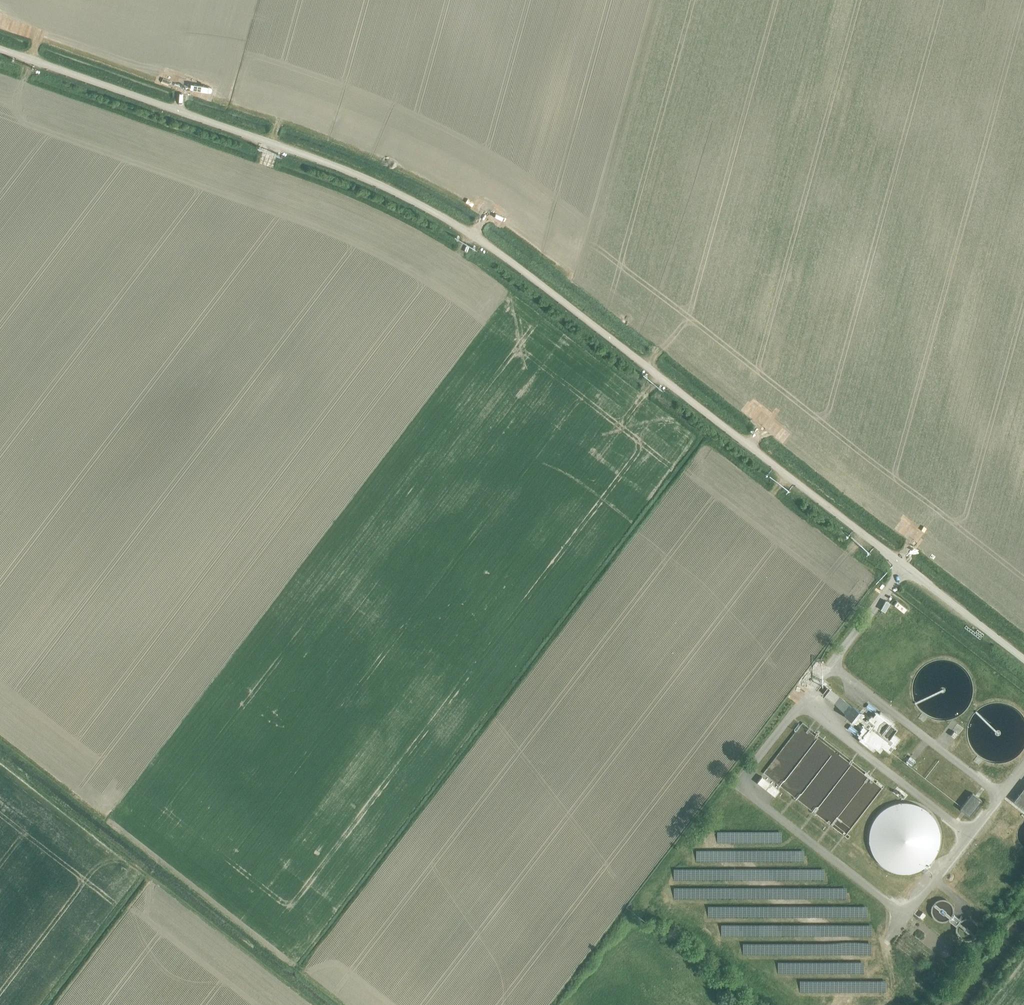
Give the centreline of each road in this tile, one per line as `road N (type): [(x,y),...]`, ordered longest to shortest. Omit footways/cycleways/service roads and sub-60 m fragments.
road 1 (unclassified): [(1023,660),(460,225),(289,146),(0,48)]

